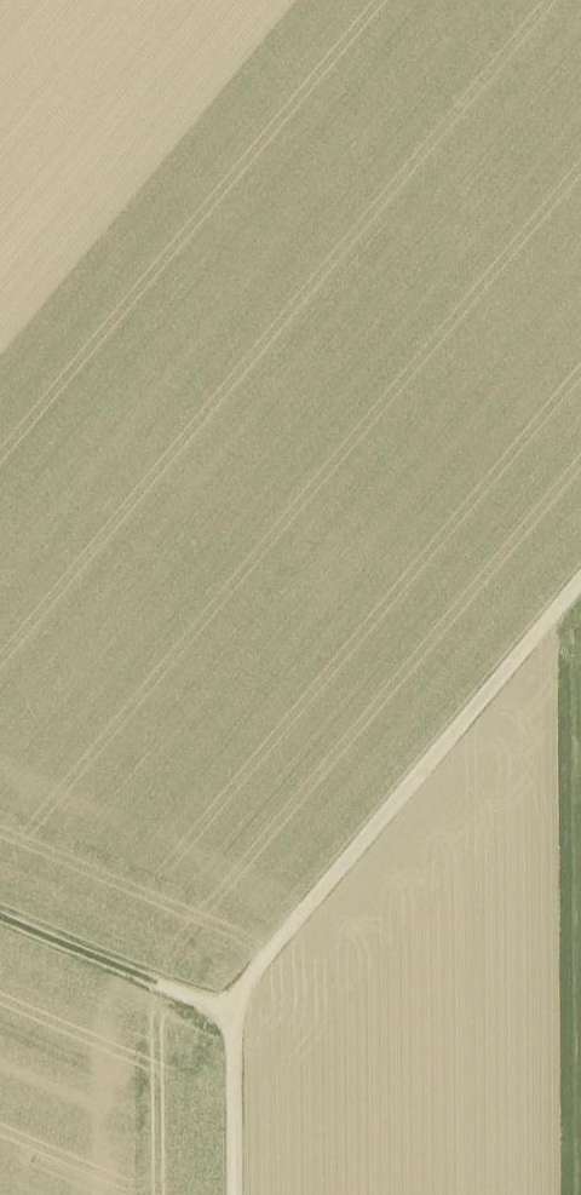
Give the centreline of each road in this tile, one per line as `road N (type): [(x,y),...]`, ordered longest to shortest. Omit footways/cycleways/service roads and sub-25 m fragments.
road 1 (unclassified): [(580,581),(293,927),(230,1018),(234,1194)]
road 2 (track): [(230,1018),(0,925)]

